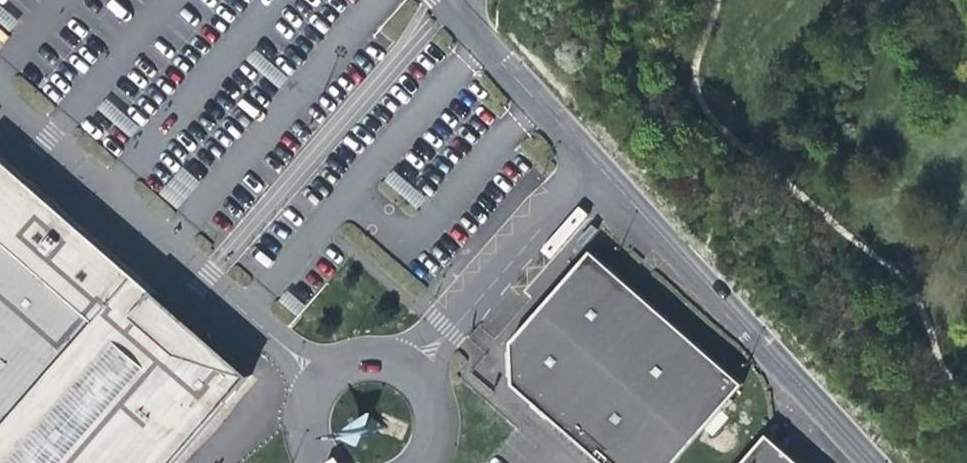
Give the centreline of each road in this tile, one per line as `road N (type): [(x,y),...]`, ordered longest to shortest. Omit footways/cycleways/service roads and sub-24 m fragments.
road 1 (unclassified): [(316,374),(0,102)]
road 2 (unclassified): [(872,462),(596,161)]
road 3 (unclassified): [(596,161),(410,369)]
road 4 (unclassified): [(596,161),(449,10)]

